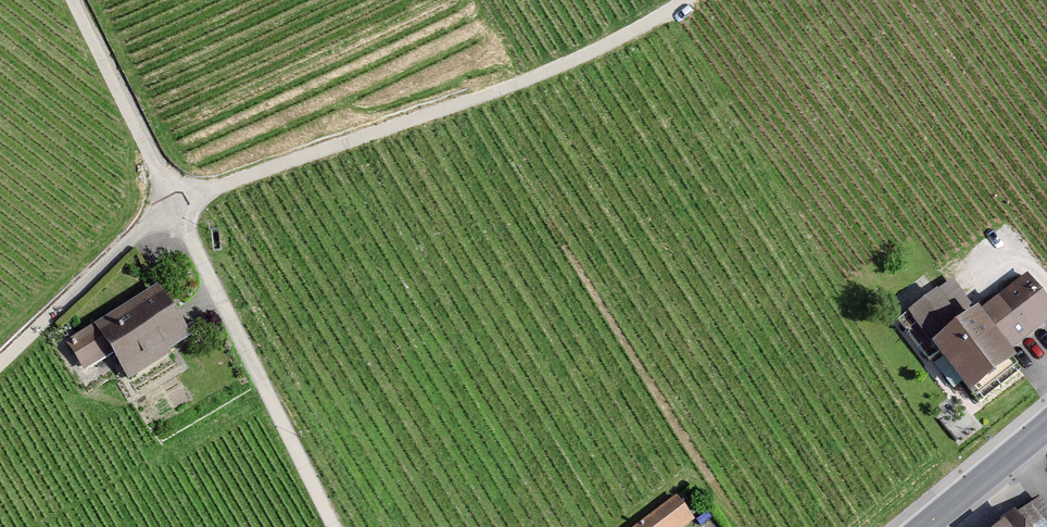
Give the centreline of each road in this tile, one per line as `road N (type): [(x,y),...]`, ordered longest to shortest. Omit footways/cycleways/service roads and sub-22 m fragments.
road 1 (track): [(685,0),(528,80),(174,203),(0,365)]
road 2 (track): [(174,203),(333,526)]
road 3 (track): [(174,203),(73,0)]
road 4 (tertiary): [(922,526),(1046,421)]

